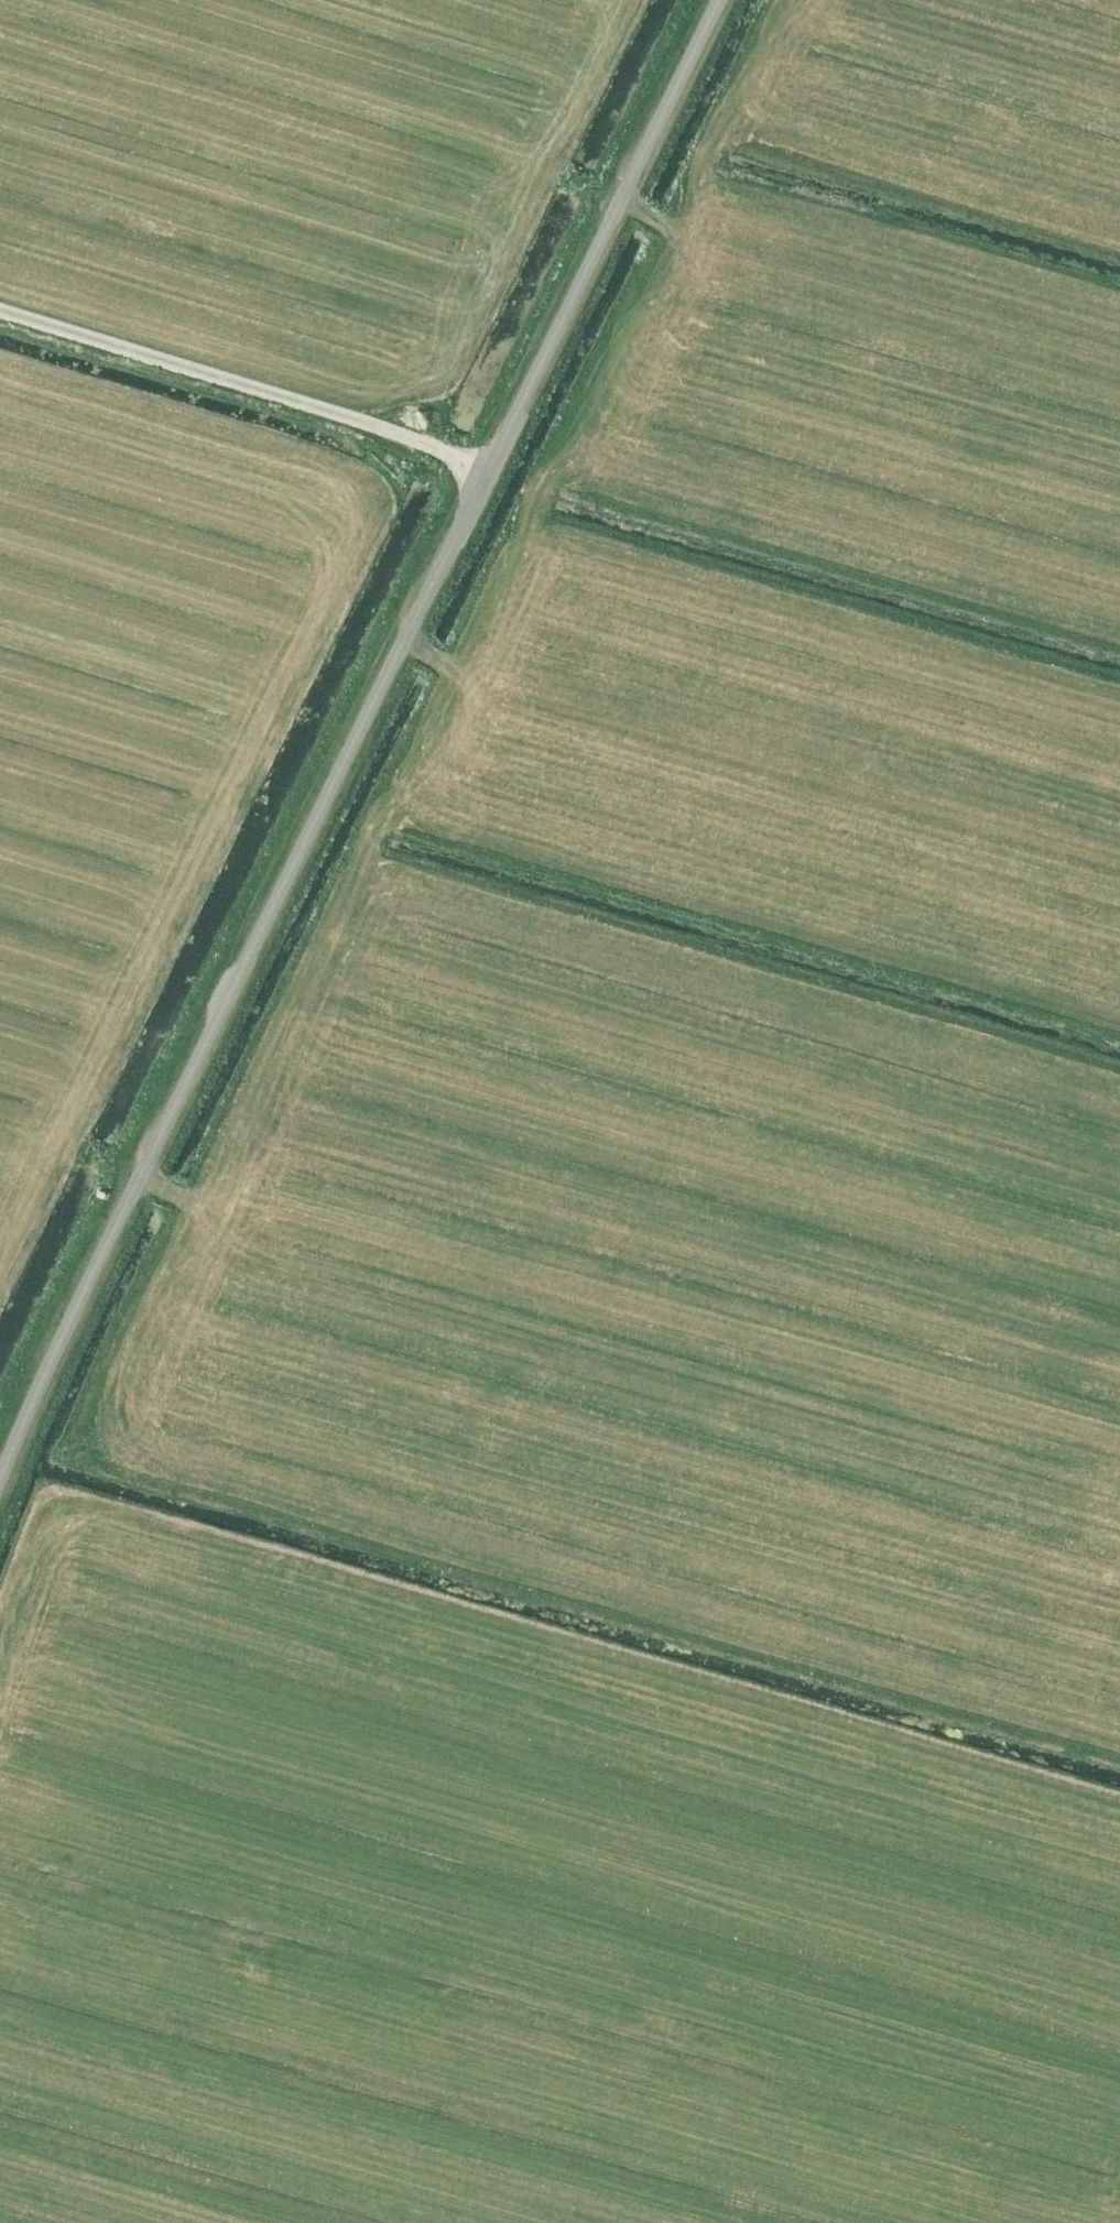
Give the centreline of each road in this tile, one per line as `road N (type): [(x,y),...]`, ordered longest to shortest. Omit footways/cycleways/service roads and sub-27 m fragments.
road 1 (unclassified): [(0,1478),(113,1228),(719,0)]

